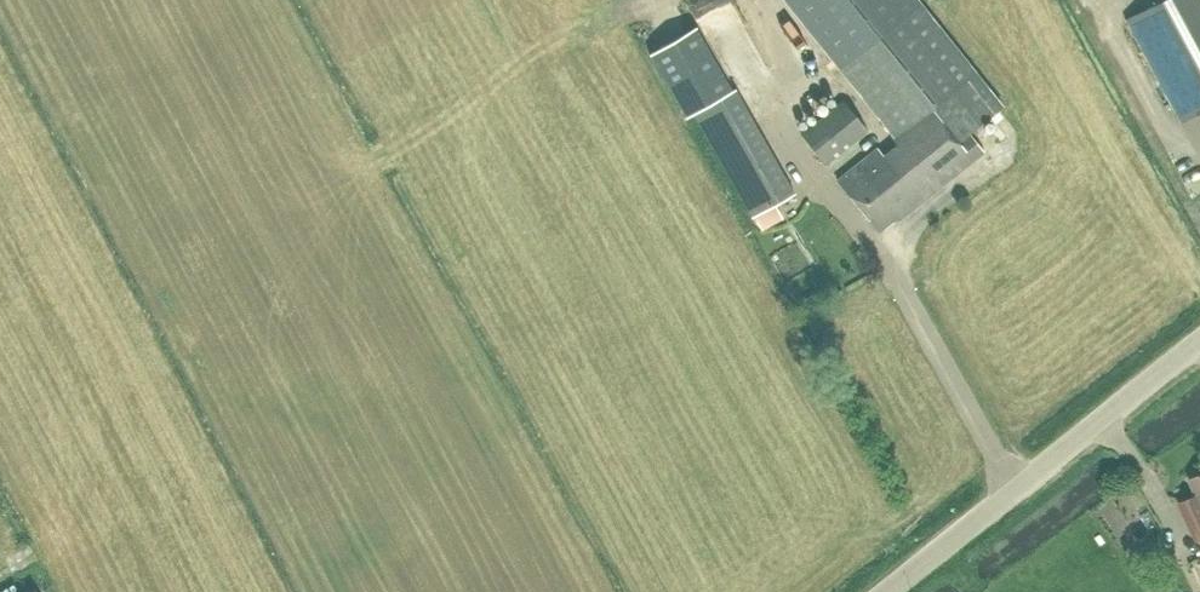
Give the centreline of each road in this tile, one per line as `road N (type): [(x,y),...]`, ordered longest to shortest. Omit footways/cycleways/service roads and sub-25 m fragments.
road 1 (unclassified): [(886,591),(1199,341)]

